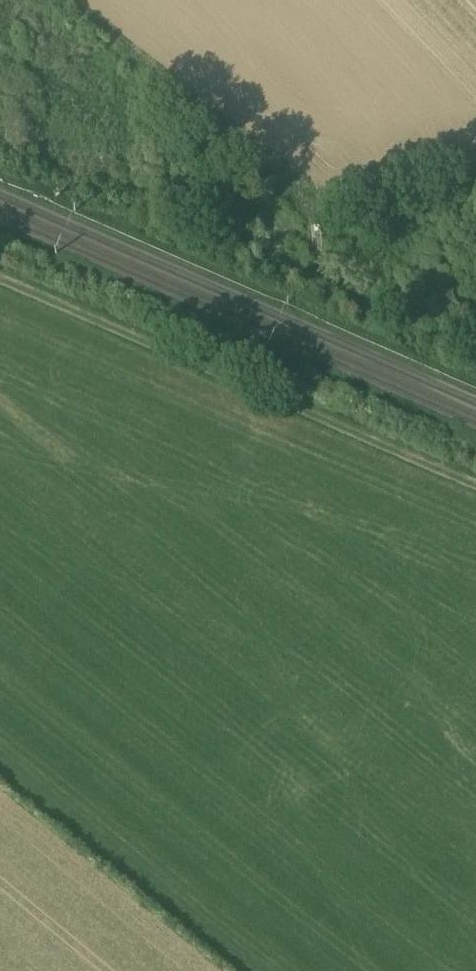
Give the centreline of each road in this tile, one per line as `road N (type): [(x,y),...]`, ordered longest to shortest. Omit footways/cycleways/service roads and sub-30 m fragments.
road 1 (track): [(475,488),(0,273)]

